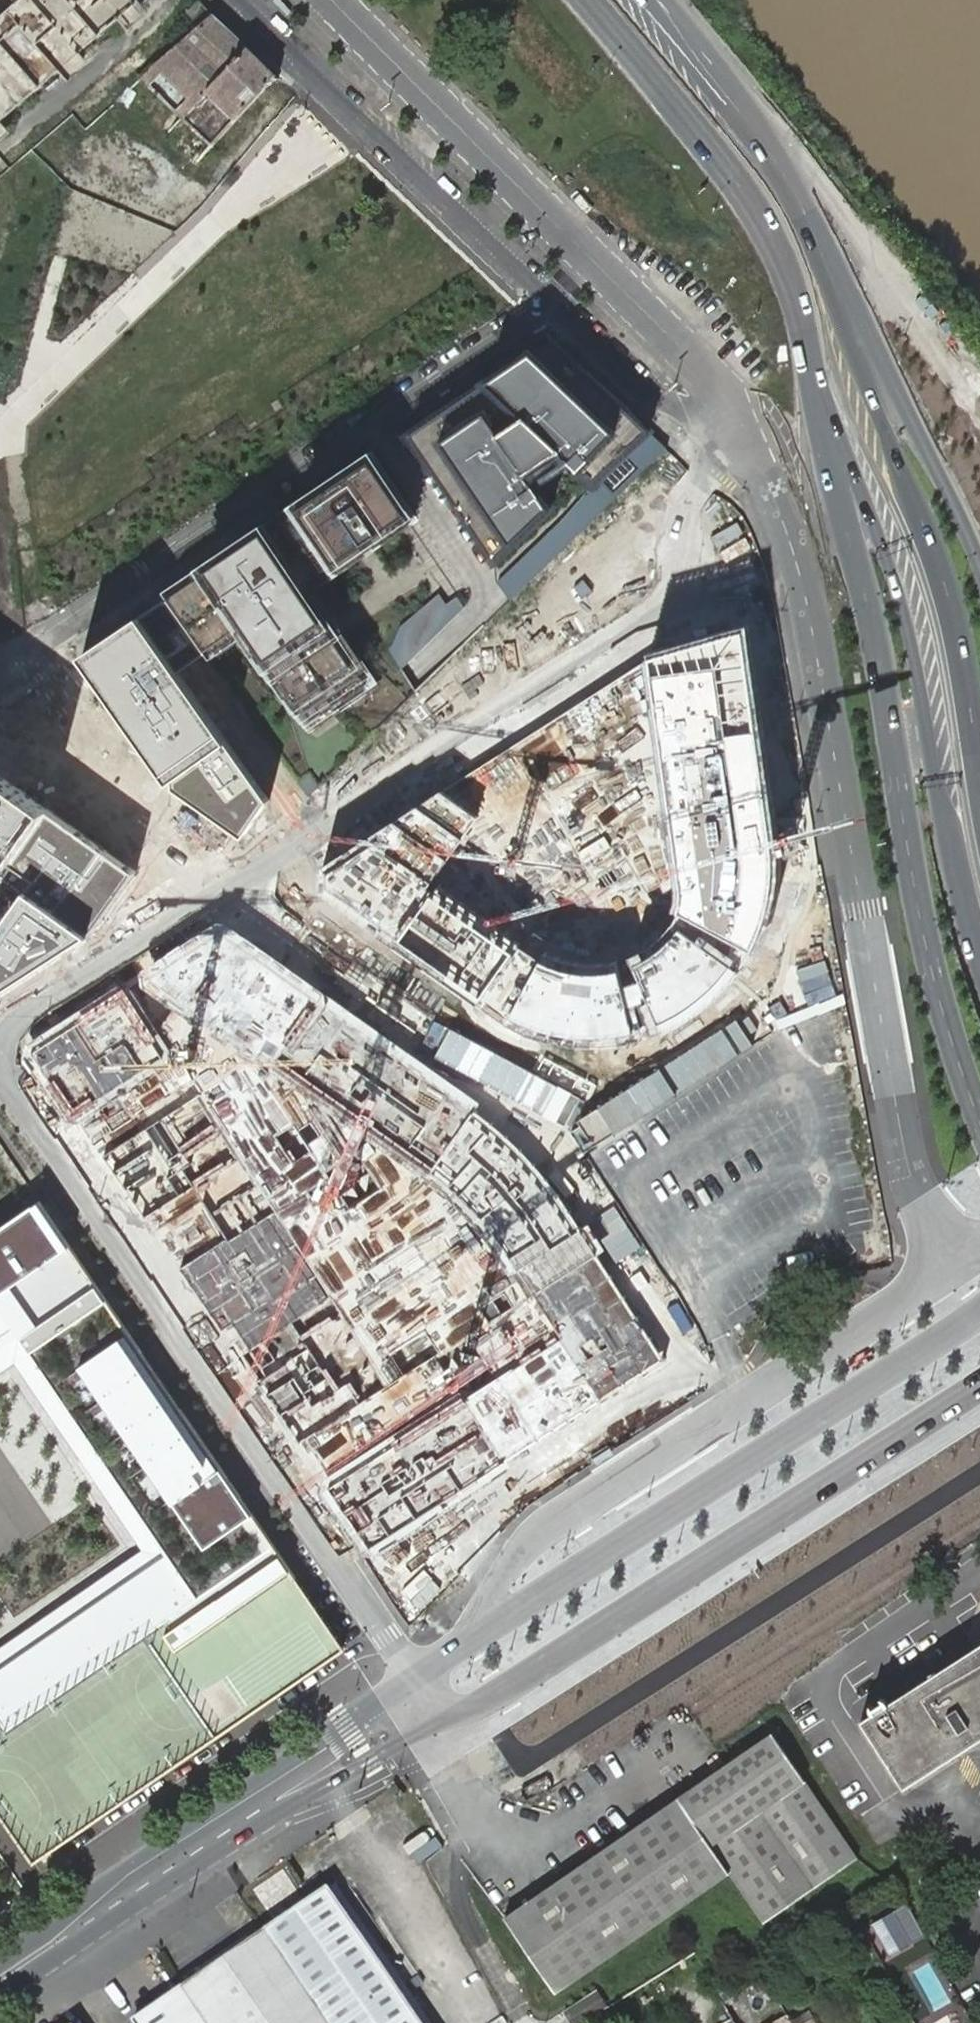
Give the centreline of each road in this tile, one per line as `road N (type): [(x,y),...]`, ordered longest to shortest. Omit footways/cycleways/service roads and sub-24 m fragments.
road 1 (unknown): [(229,889),(520,1098),(666,1317),(680,1364),(383,1563)]
road 2 (residential): [(0,1037),(38,1006),(637,630),(801,582)]
road 3 (primary): [(813,374),(874,628),(926,944),(979,1120)]
road 4 (residential): [(0,1069),(229,1394),(413,1676)]
road 5 (primary): [(979,1312),(413,1676)]
road 6 (residential): [(542,298),(0,667)]
road 7 (primary): [(447,1728),(979,1386)]
road 8 (primary): [(813,374),(905,621),(934,787),(979,964)]
road 9 (primary): [(979,775),(943,577),(825,253)]
road 10 (primary): [(413,1676),(0,1959)]
road 11 (unclassified): [(60,1957),(137,1881),(368,1729),(413,1676)]
road 12 (primary): [(60,1957),(270,1819),(447,1728)]
road 13 (primary): [(586,0),(767,226),(813,374)]
road 14 (unclassified): [(234,0),(542,298)]
road 15 (unclassified): [(333,0),(589,257)]
road 16 (primary): [(979,568),(943,480),(825,253)]
road 17 (primary): [(825,253),(777,163),(659,0)]
road 18 (unclassified): [(542,298),(636,388),(690,411),(726,398)]
road 19 (unclassified): [(589,257),(726,398)]

